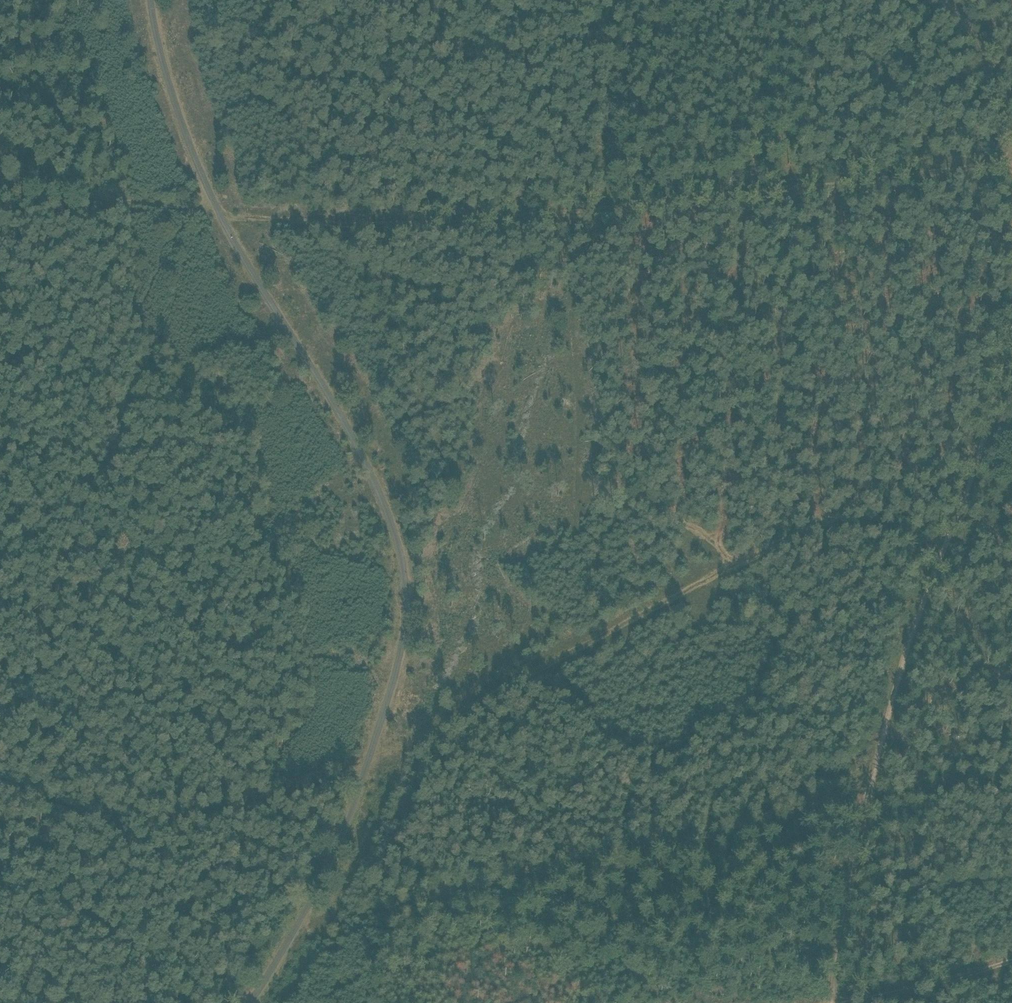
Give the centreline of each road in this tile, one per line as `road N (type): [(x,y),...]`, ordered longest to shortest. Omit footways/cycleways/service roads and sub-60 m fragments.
road 1 (track): [(1011,166),(414,226),(219,214)]
road 2 (track): [(828,1002),(899,674),(986,436),(1011,328)]
road 3 (track): [(0,186),(219,214)]
road 4 (track): [(1011,961),(839,1002)]
road 5 (track): [(1011,144),(990,70),(942,0)]

